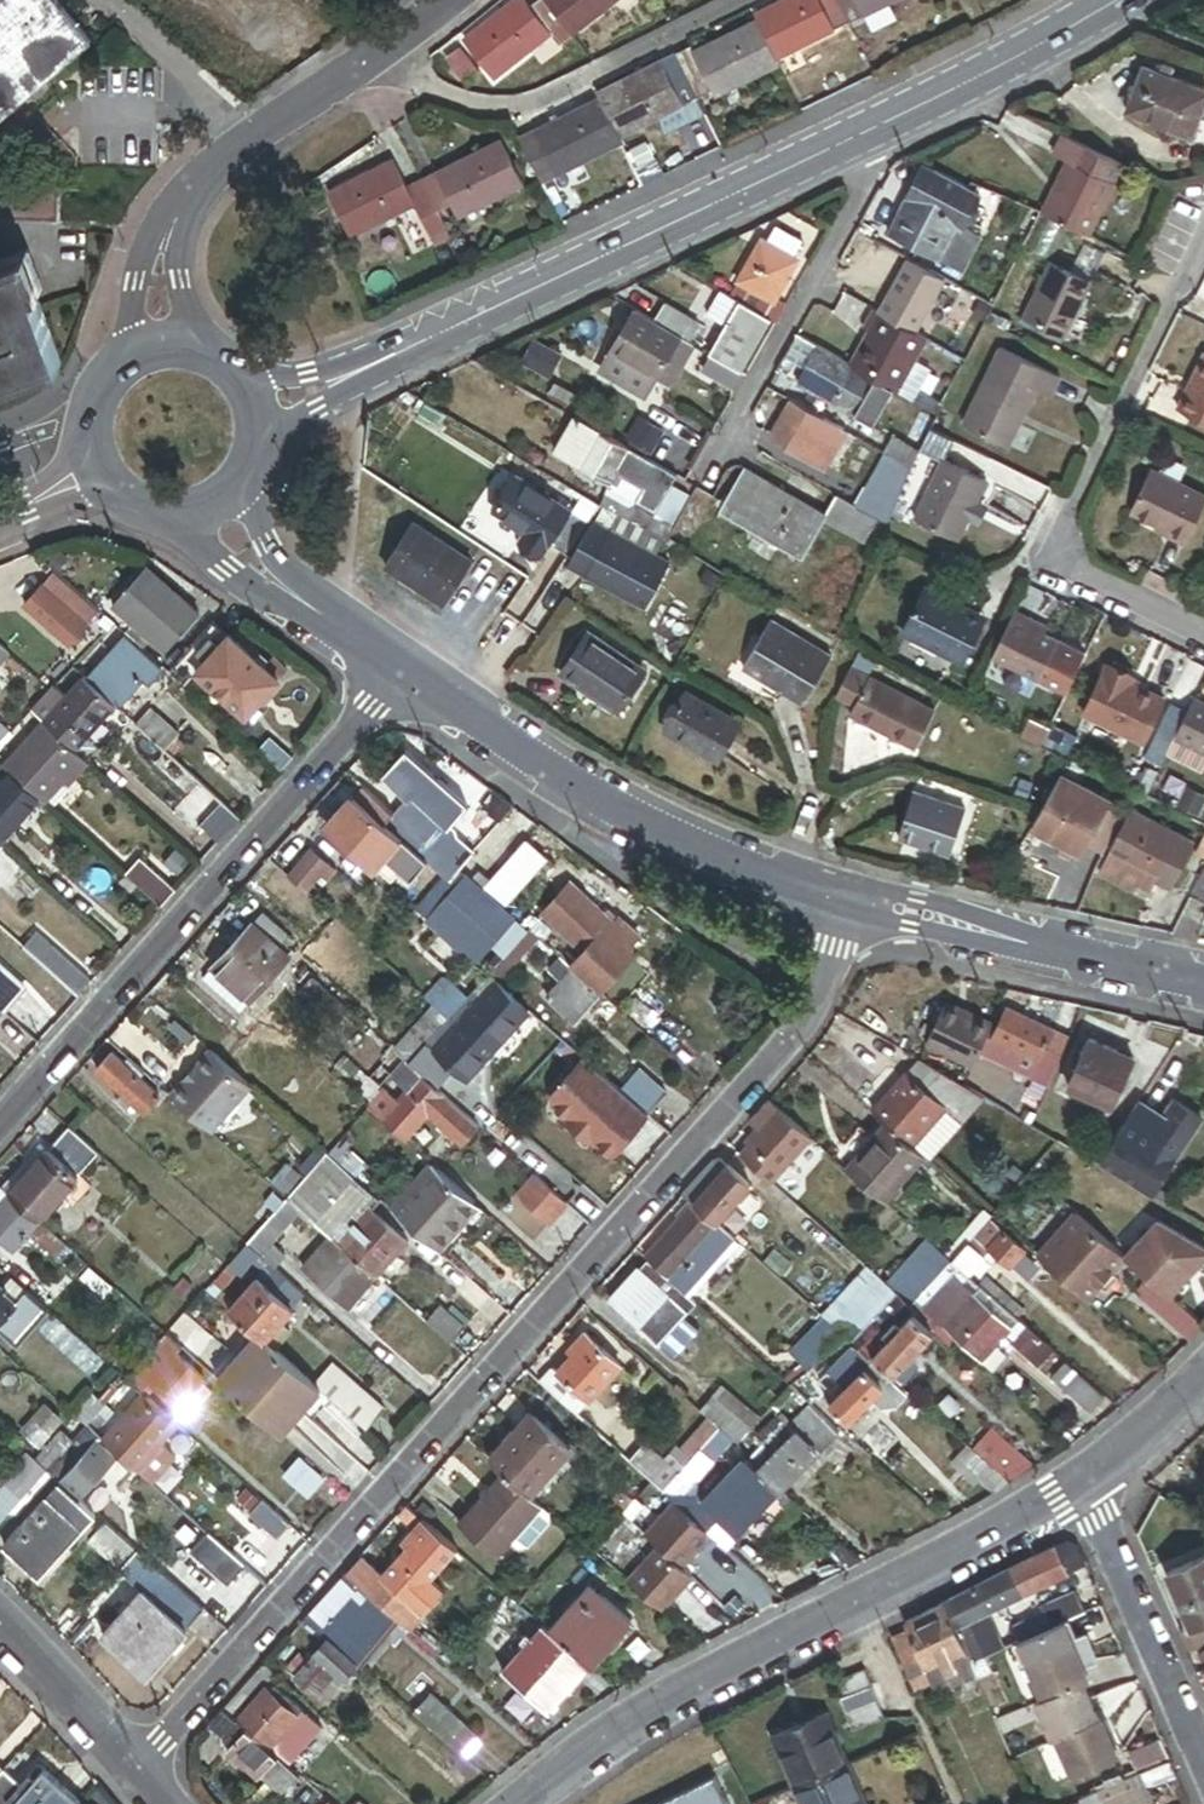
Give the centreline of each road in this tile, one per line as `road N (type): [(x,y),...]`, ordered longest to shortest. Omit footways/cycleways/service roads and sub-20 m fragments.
road 1 (residential): [(137,1767),(808,1018),(853,904)]
road 2 (residential): [(524,1803),(697,1686),(1082,1485)]
road 3 (residential): [(0,1125),(398,673)]
road 4 (secondary): [(908,111),(367,368)]
road 5 (residential): [(853,904),(715,857),(594,798),(398,673)]
road 6 (residential): [(1203,633),(1049,557),(1203,256)]
road 7 (residential): [(701,484),(908,111)]
road 8 (residential): [(379,54),(467,104),(523,107),(743,0)]
road 9 (residential): [(158,353),(169,223),(234,156),(379,54)]
road 10 (residential): [(1203,982),(853,904)]
road 11 (residential): [(1082,1485),(1203,1764)]
road 12 (secondary): [(1118,0),(908,111)]
road 13 (residential): [(0,1632),(137,1767)]
road 14 (residential): [(1082,1485),(1203,1380)]
road 15 (residential): [(398,673),(282,586)]
road 16 (secondary): [(258,450),(281,425),(367,368)]
road 17 (secondary): [(367,368),(312,381),(236,377)]
road 18 (residential): [(172,519),(234,564),(282,586)]
road 19 (secondary): [(158,353),(107,386),(91,442)]

